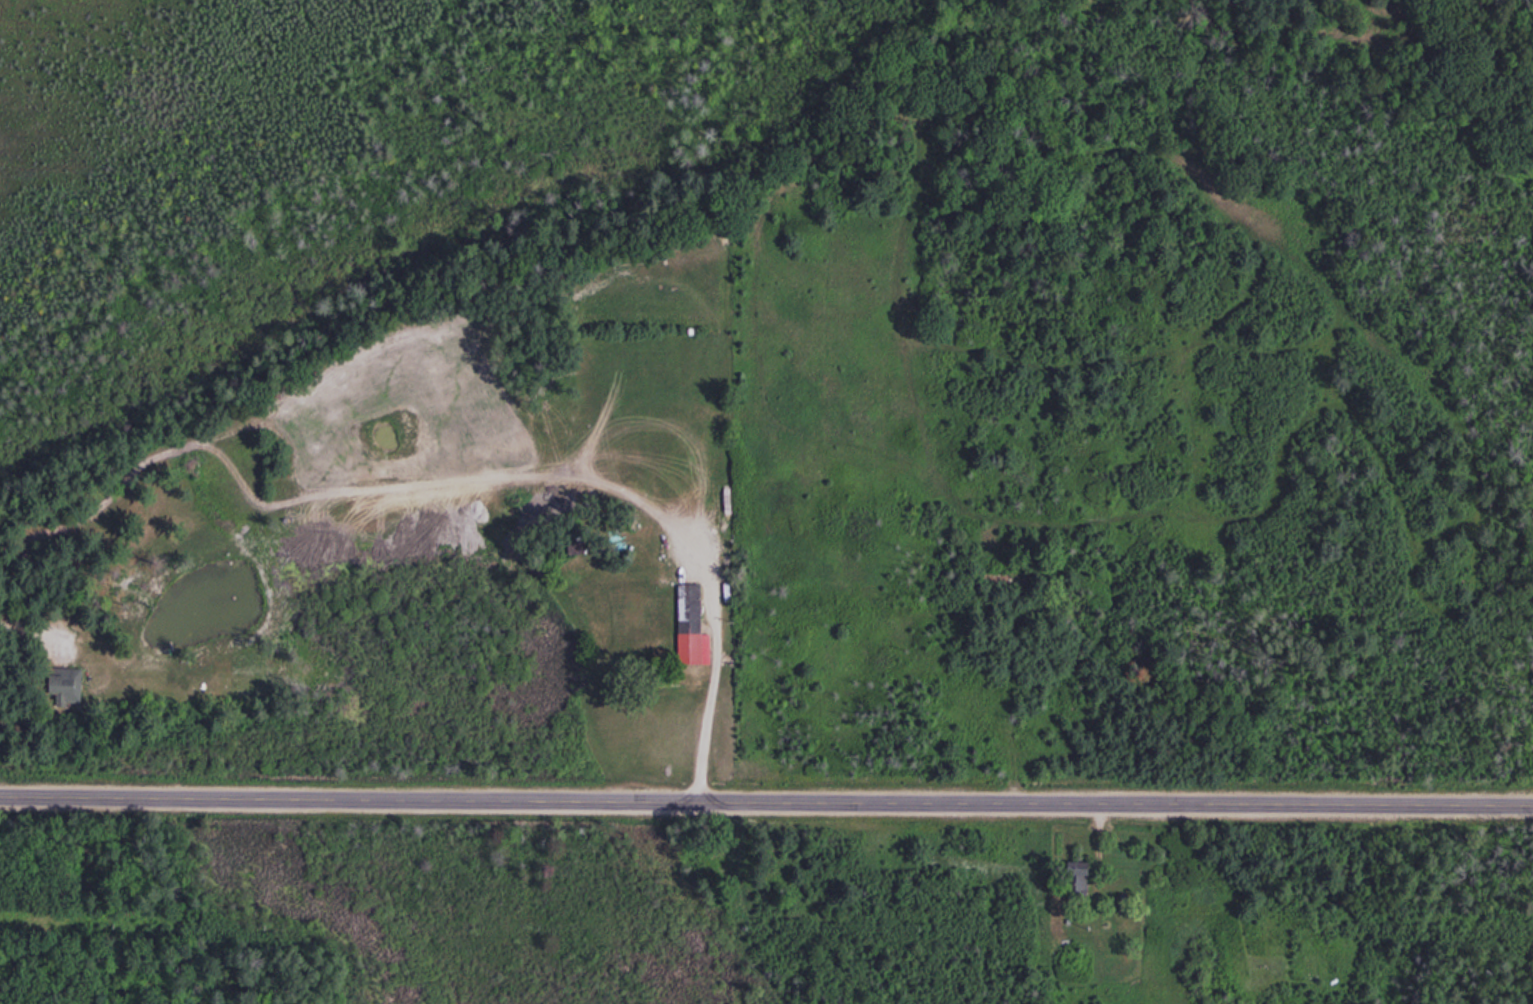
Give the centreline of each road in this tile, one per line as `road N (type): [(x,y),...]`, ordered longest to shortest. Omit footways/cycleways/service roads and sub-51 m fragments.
road 1 (tertiary): [(1532,802),(0,791)]

